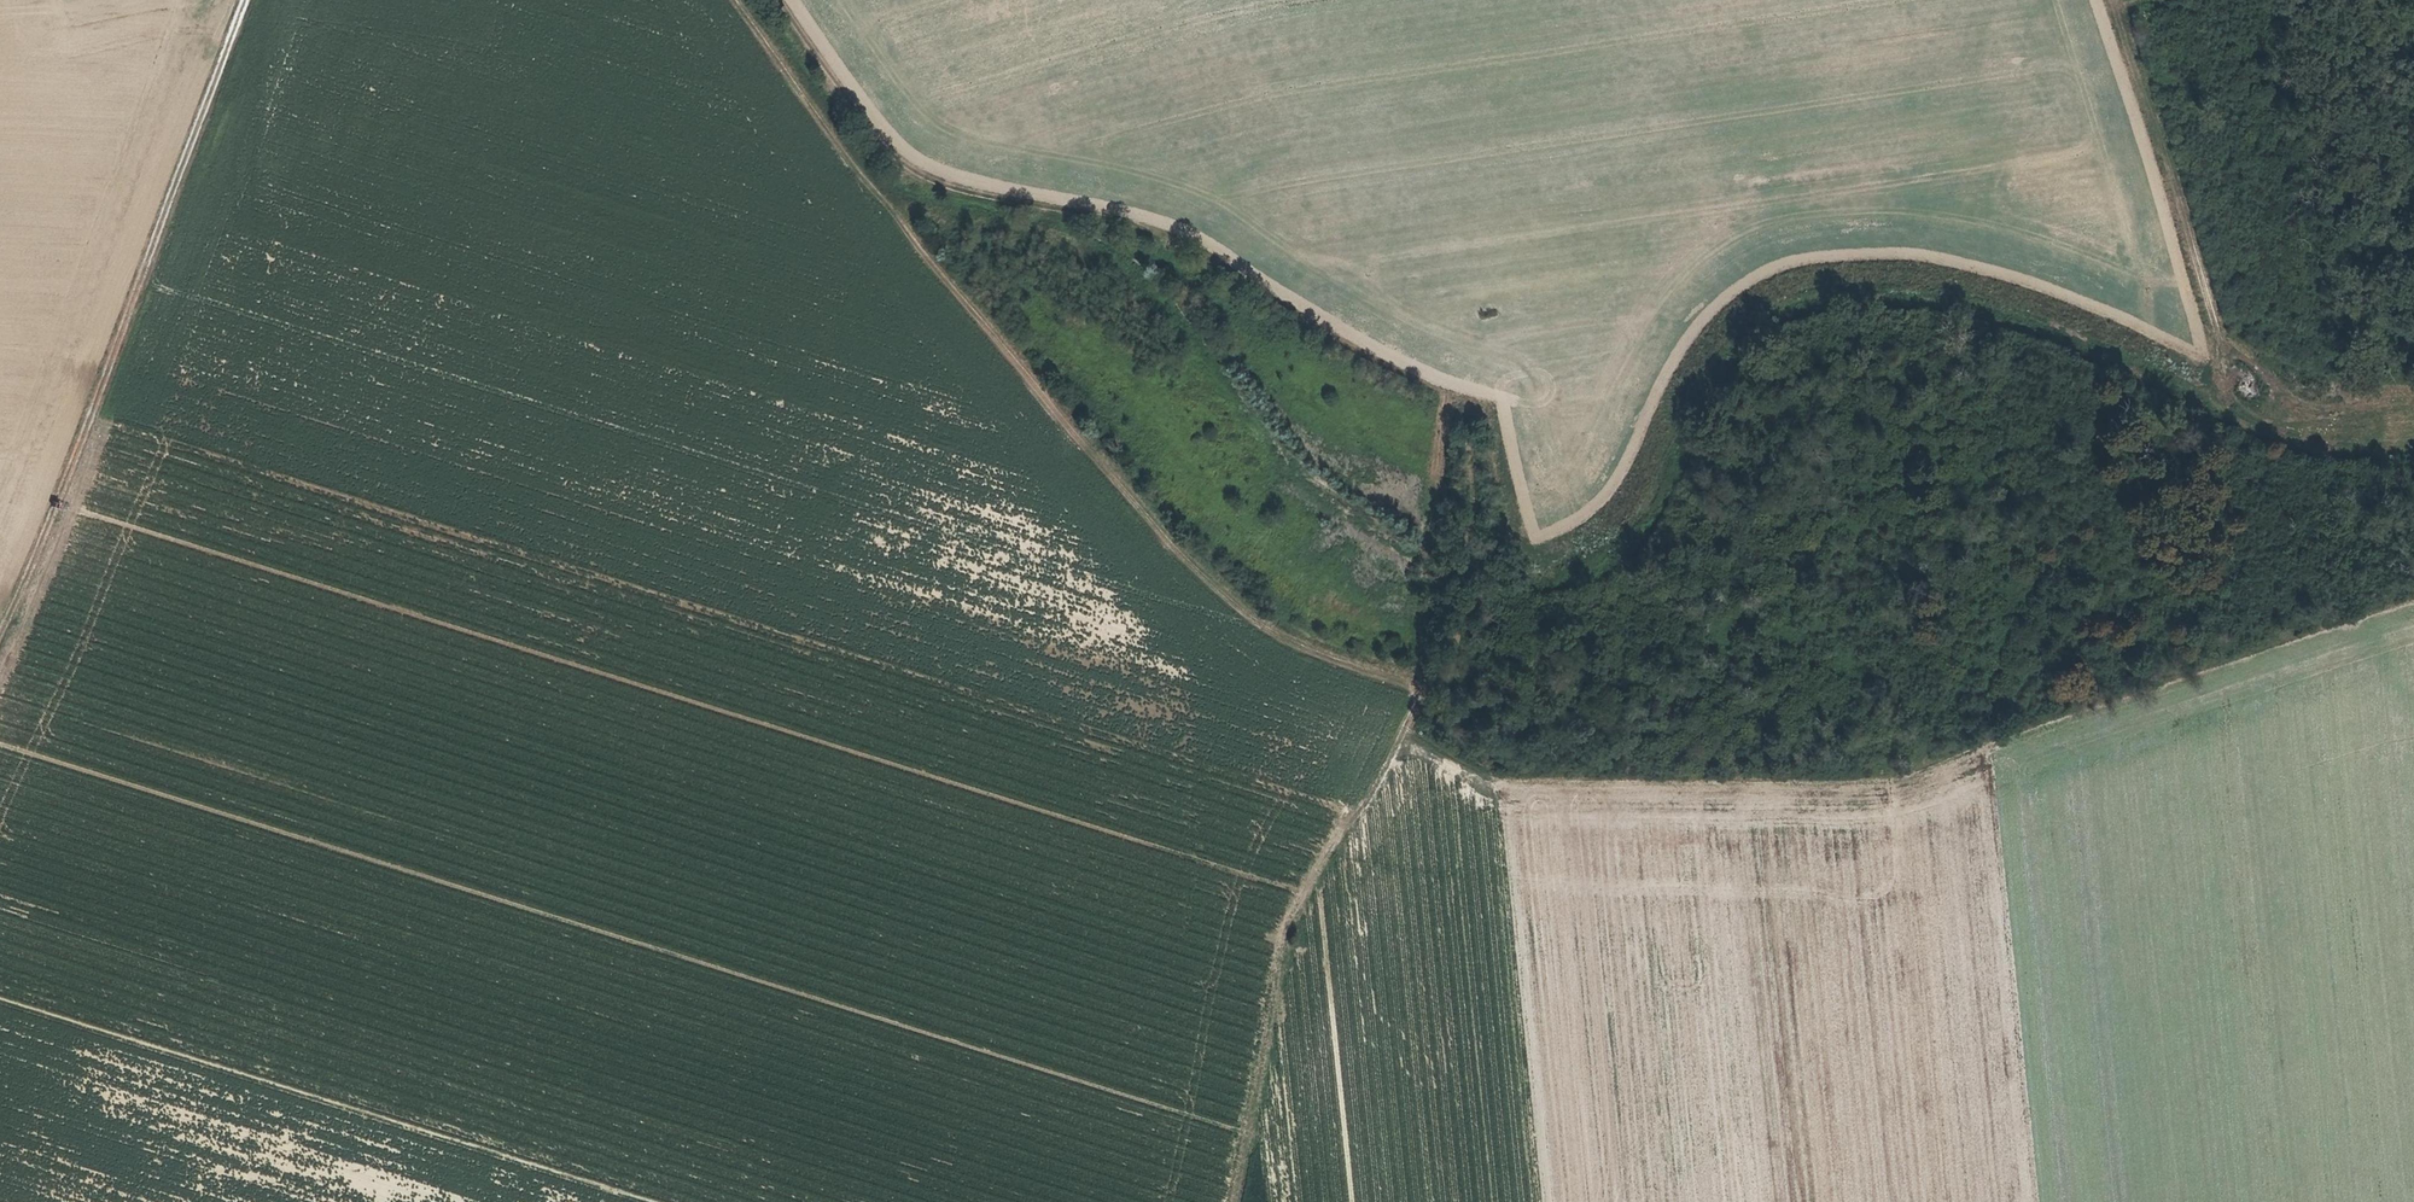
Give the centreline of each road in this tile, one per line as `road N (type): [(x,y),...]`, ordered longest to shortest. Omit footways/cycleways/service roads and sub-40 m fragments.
road 1 (track): [(243,0),(0,653)]
road 2 (track): [(2252,666),(2413,613)]

